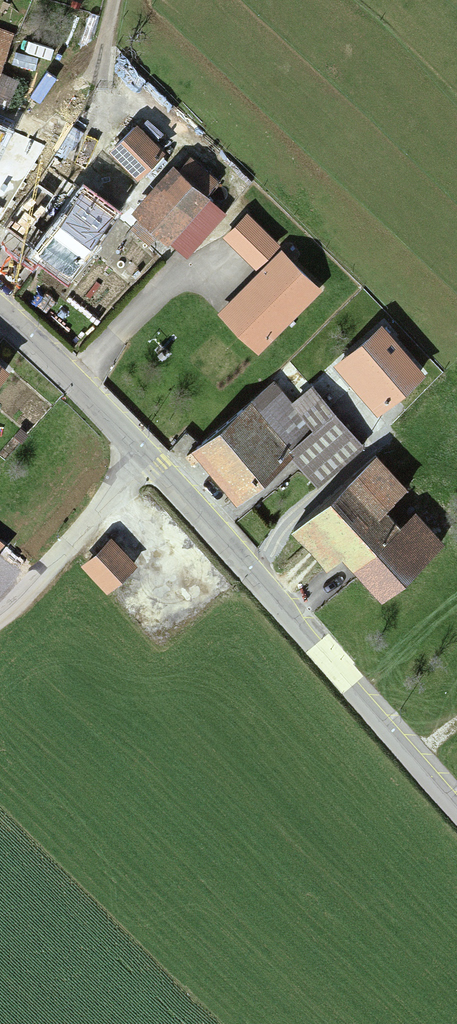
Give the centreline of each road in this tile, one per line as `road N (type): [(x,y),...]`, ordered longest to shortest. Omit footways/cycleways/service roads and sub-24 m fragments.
road 1 (secondary): [(143,455),(456,810)]
road 2 (residential): [(143,455),(103,516),(24,602),(0,616)]
road 3 (secondary): [(0,314),(143,455)]

